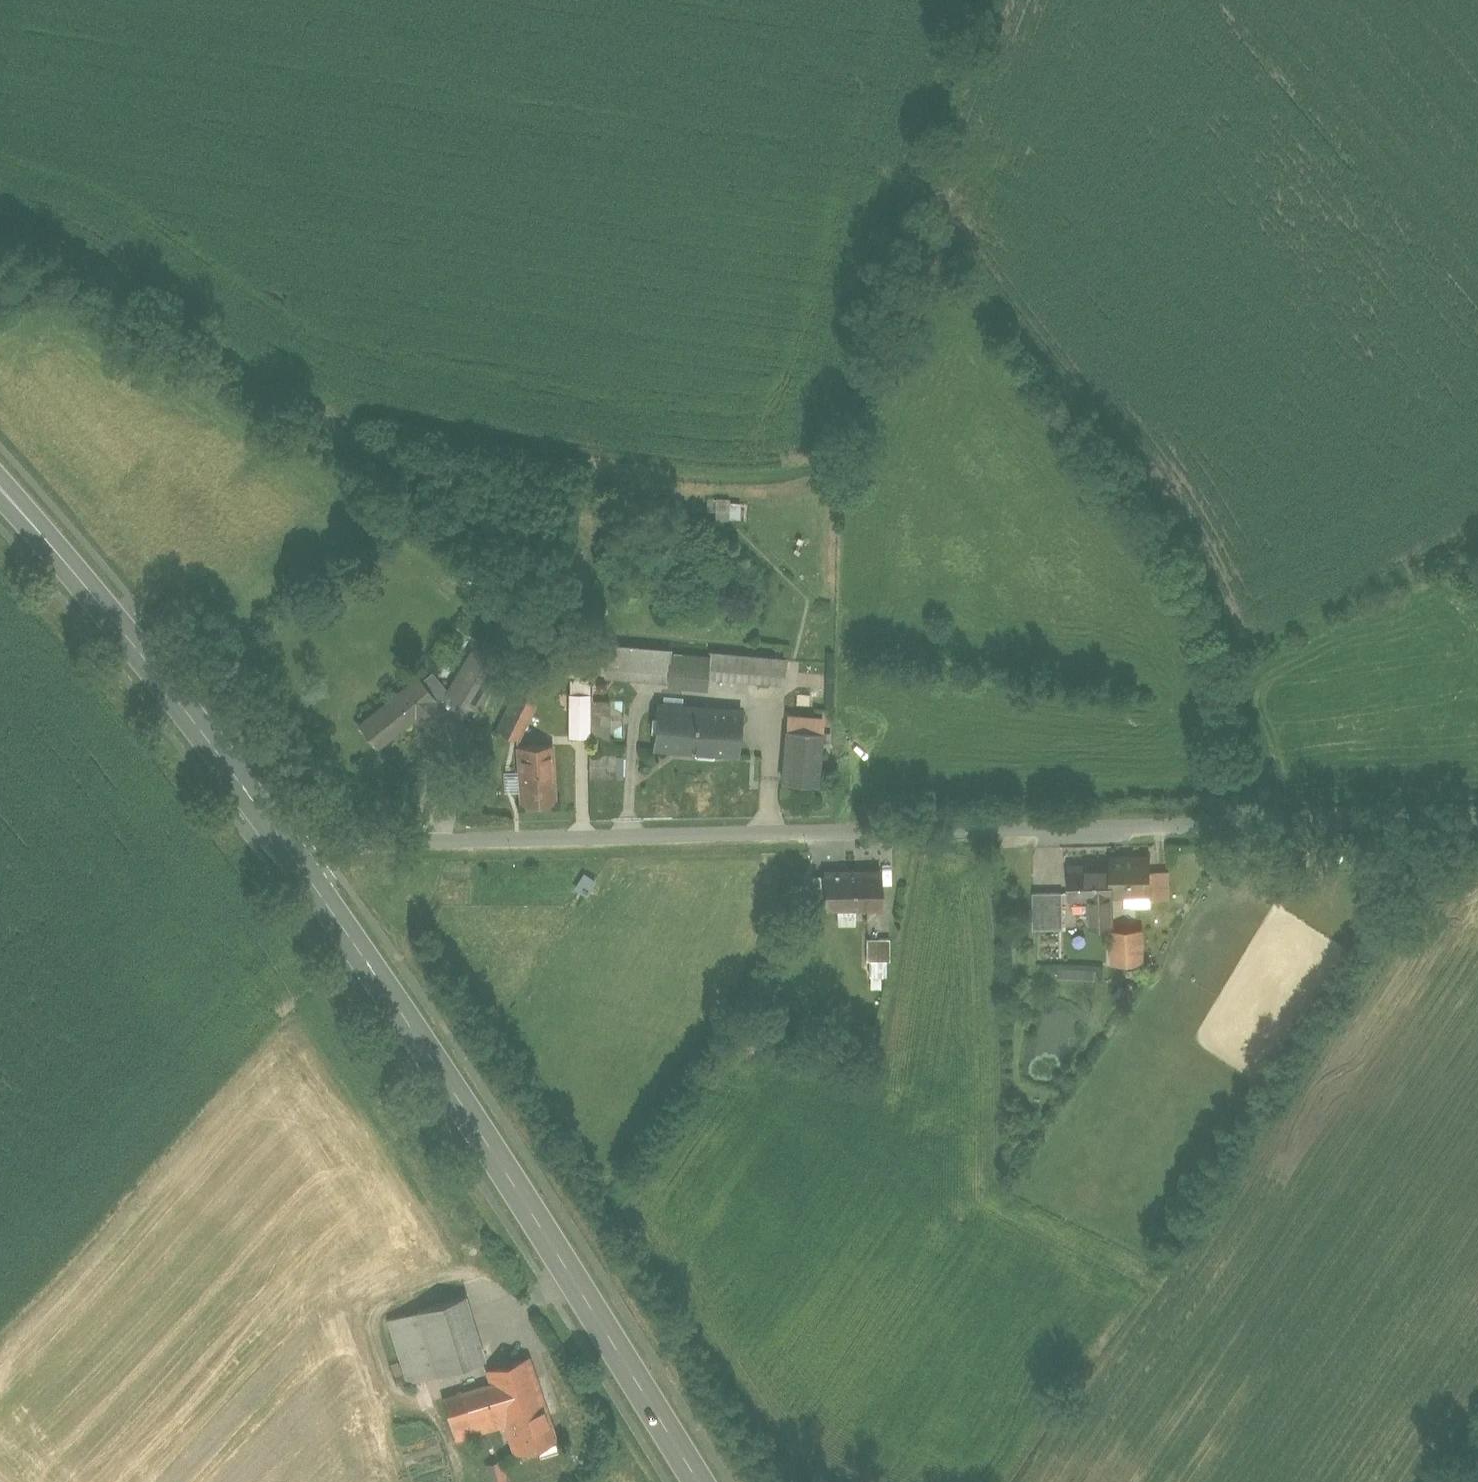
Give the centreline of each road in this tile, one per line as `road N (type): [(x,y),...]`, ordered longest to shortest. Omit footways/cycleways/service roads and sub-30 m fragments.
road 1 (residential): [(289,848),(1477,817)]
road 2 (primary): [(289,848),(461,1100),(699,1481)]
road 3 (primary): [(0,485),(289,848)]

